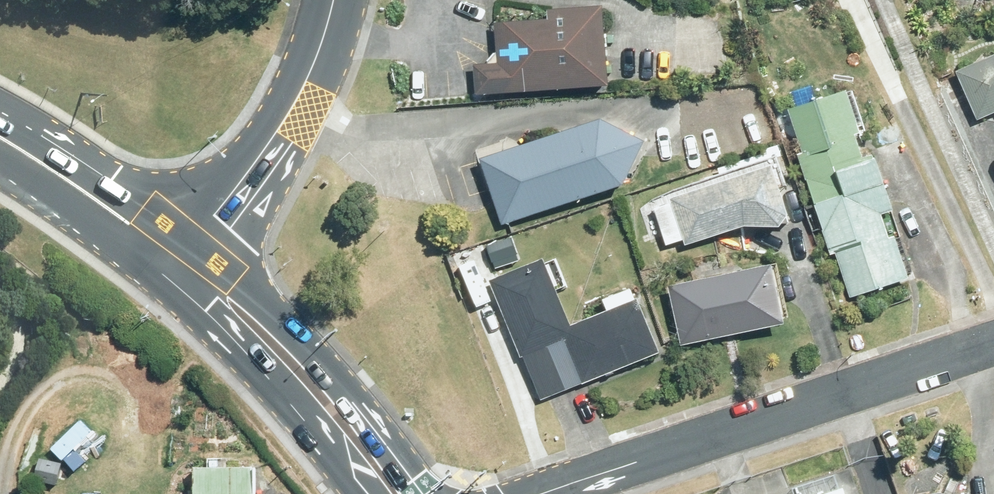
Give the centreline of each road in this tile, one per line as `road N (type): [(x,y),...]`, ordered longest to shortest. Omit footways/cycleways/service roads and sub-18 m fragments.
road 1 (residential): [(993,343),(544,493)]
road 2 (primary): [(190,243),(343,394),(421,493)]
road 3 (primary): [(362,493),(266,376),(167,278)]
road 4 (secondary): [(332,0),(277,132),(190,243)]
road 5 (primary): [(0,121),(190,243)]
road 6 (primary): [(167,278),(0,168)]

